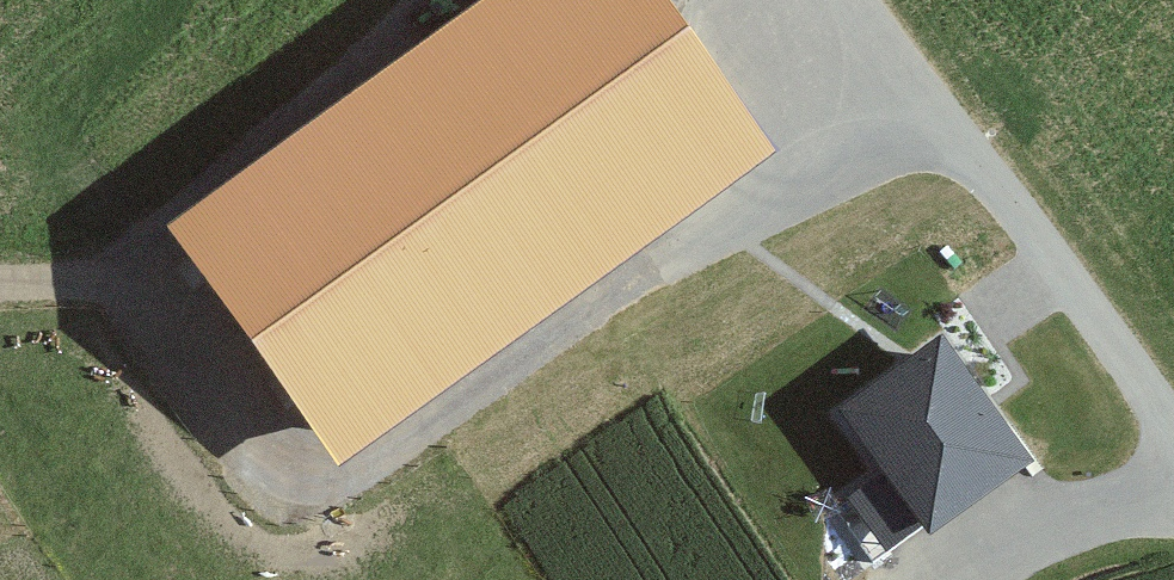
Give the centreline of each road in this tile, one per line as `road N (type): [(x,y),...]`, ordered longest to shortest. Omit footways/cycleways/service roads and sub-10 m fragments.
road 1 (track): [(122,275),(277,455),(327,474),(357,466),(919,86)]
road 2 (track): [(453,0),(166,212),(122,275),(0,283)]
road 3 (track): [(1173,425),(848,0)]

